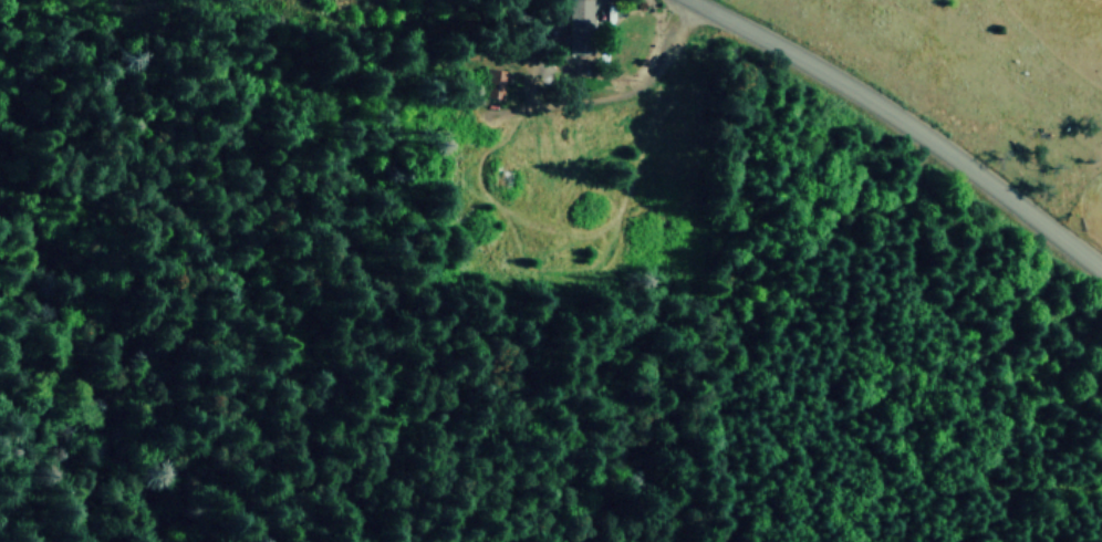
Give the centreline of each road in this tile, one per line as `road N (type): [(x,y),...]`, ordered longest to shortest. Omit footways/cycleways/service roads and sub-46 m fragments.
road 1 (residential): [(1101,270),(865,96),(693,0)]

